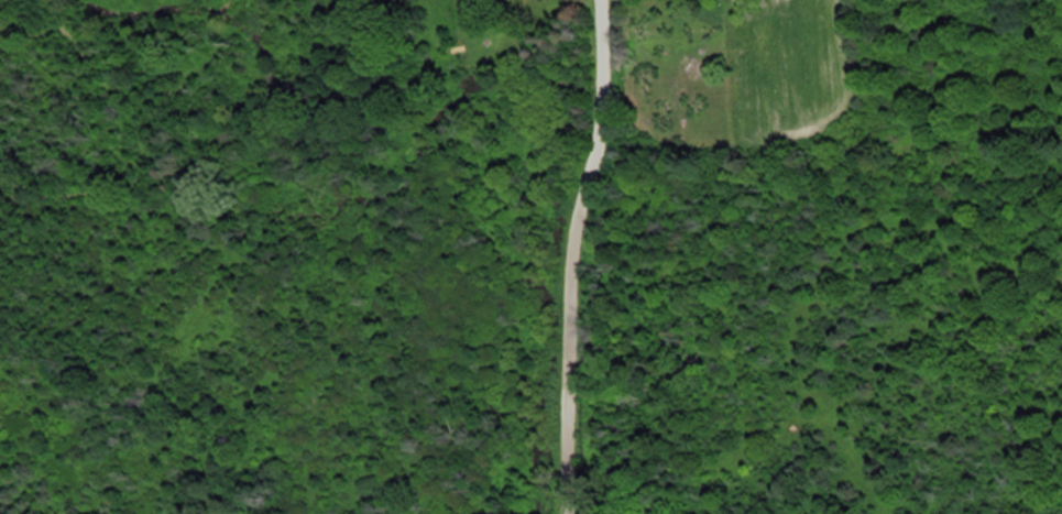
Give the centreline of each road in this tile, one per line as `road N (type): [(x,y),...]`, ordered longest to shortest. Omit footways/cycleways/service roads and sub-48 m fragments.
road 1 (residential): [(595,0),(596,122),(568,266),(568,513)]

